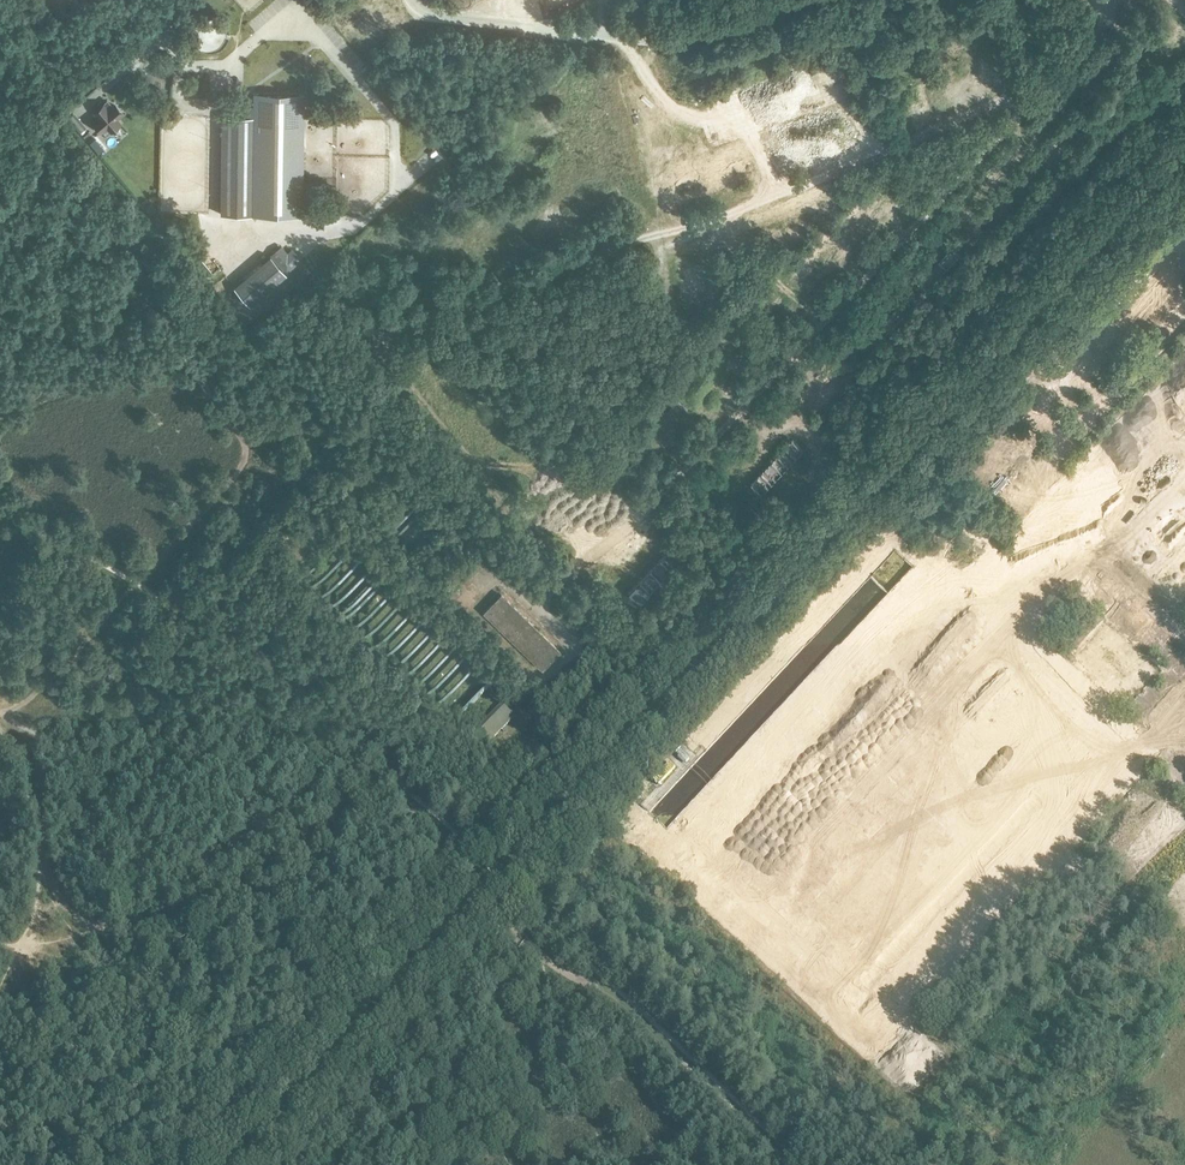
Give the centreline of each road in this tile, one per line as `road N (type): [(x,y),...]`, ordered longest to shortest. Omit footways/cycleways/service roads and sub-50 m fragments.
road 1 (track): [(533,839),(1184,135)]
road 2 (track): [(0,83),(11,87),(174,306),(180,341),(200,383),(247,443),(248,465),(42,692),(0,711)]
road 3 (unknown): [(992,966),(897,864),(741,404)]
road 4 (track): [(231,1164),(533,839)]
road 5 (unknown): [(903,544),(1161,793)]
road 6 (unknown): [(874,782),(1118,524)]
road 7 (unknown): [(1013,424),(1184,585)]
road 8 (track): [(49,884),(85,922),(116,928),(200,904)]
road 9 (track): [(0,725),(42,821),(49,884)]

